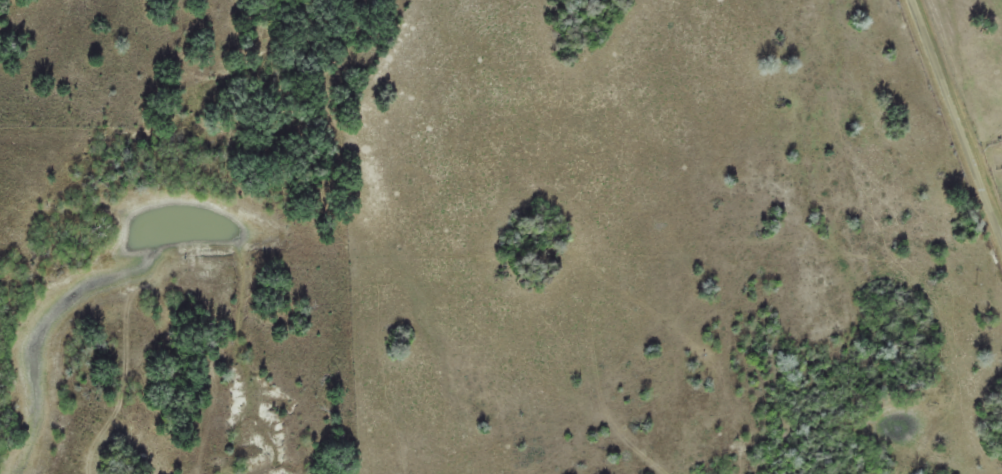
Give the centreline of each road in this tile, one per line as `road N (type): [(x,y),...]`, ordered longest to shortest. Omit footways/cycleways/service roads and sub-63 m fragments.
road 1 (residential): [(1001,215),(920,0)]

